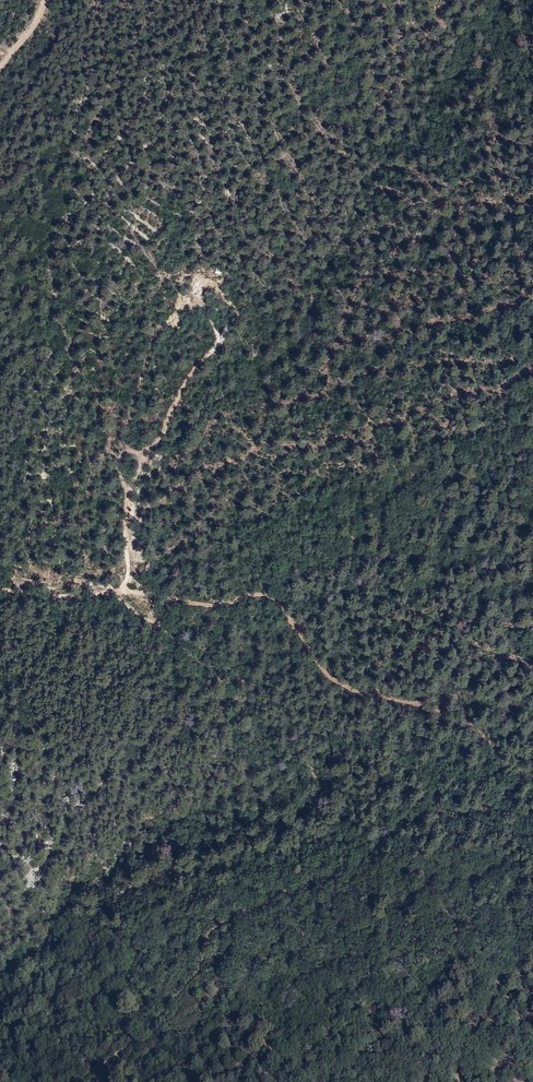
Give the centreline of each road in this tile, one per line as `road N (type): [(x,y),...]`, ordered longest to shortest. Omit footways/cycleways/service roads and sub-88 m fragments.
road 1 (track): [(117,590),(129,575),(120,457),(163,436),(183,387),(218,341)]
road 2 (track): [(532,659),(359,625),(303,593),(271,596)]
road 3 (track): [(271,596),(202,605),(117,590)]

